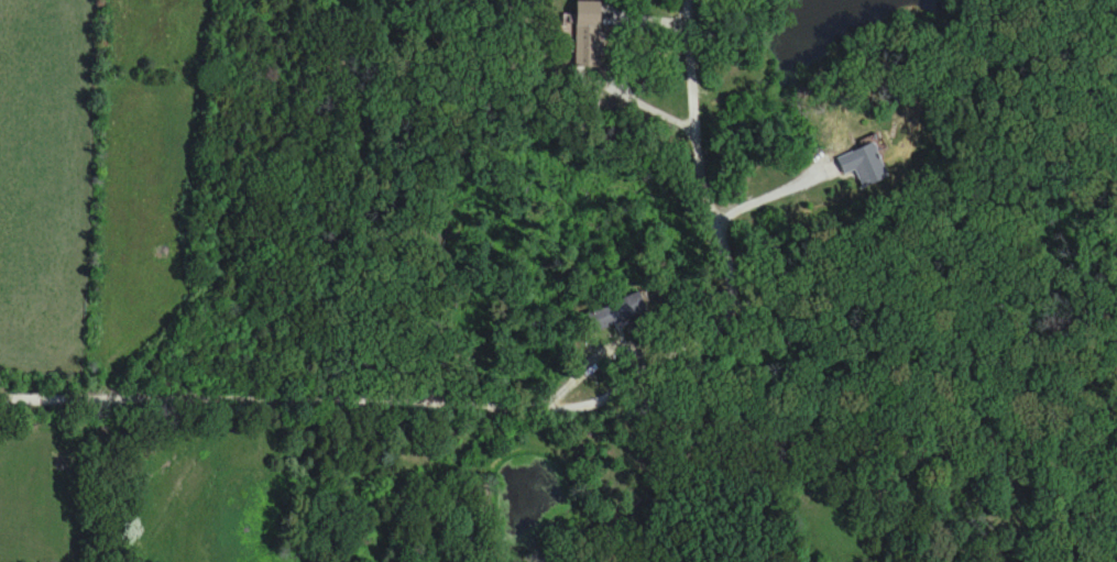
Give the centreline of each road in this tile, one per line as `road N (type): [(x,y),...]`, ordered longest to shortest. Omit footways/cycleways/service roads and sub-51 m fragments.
road 1 (residential): [(686,0),(711,213),(729,276),(721,312),(705,333),(600,355),(571,399),(544,410),(344,395),(0,394)]

